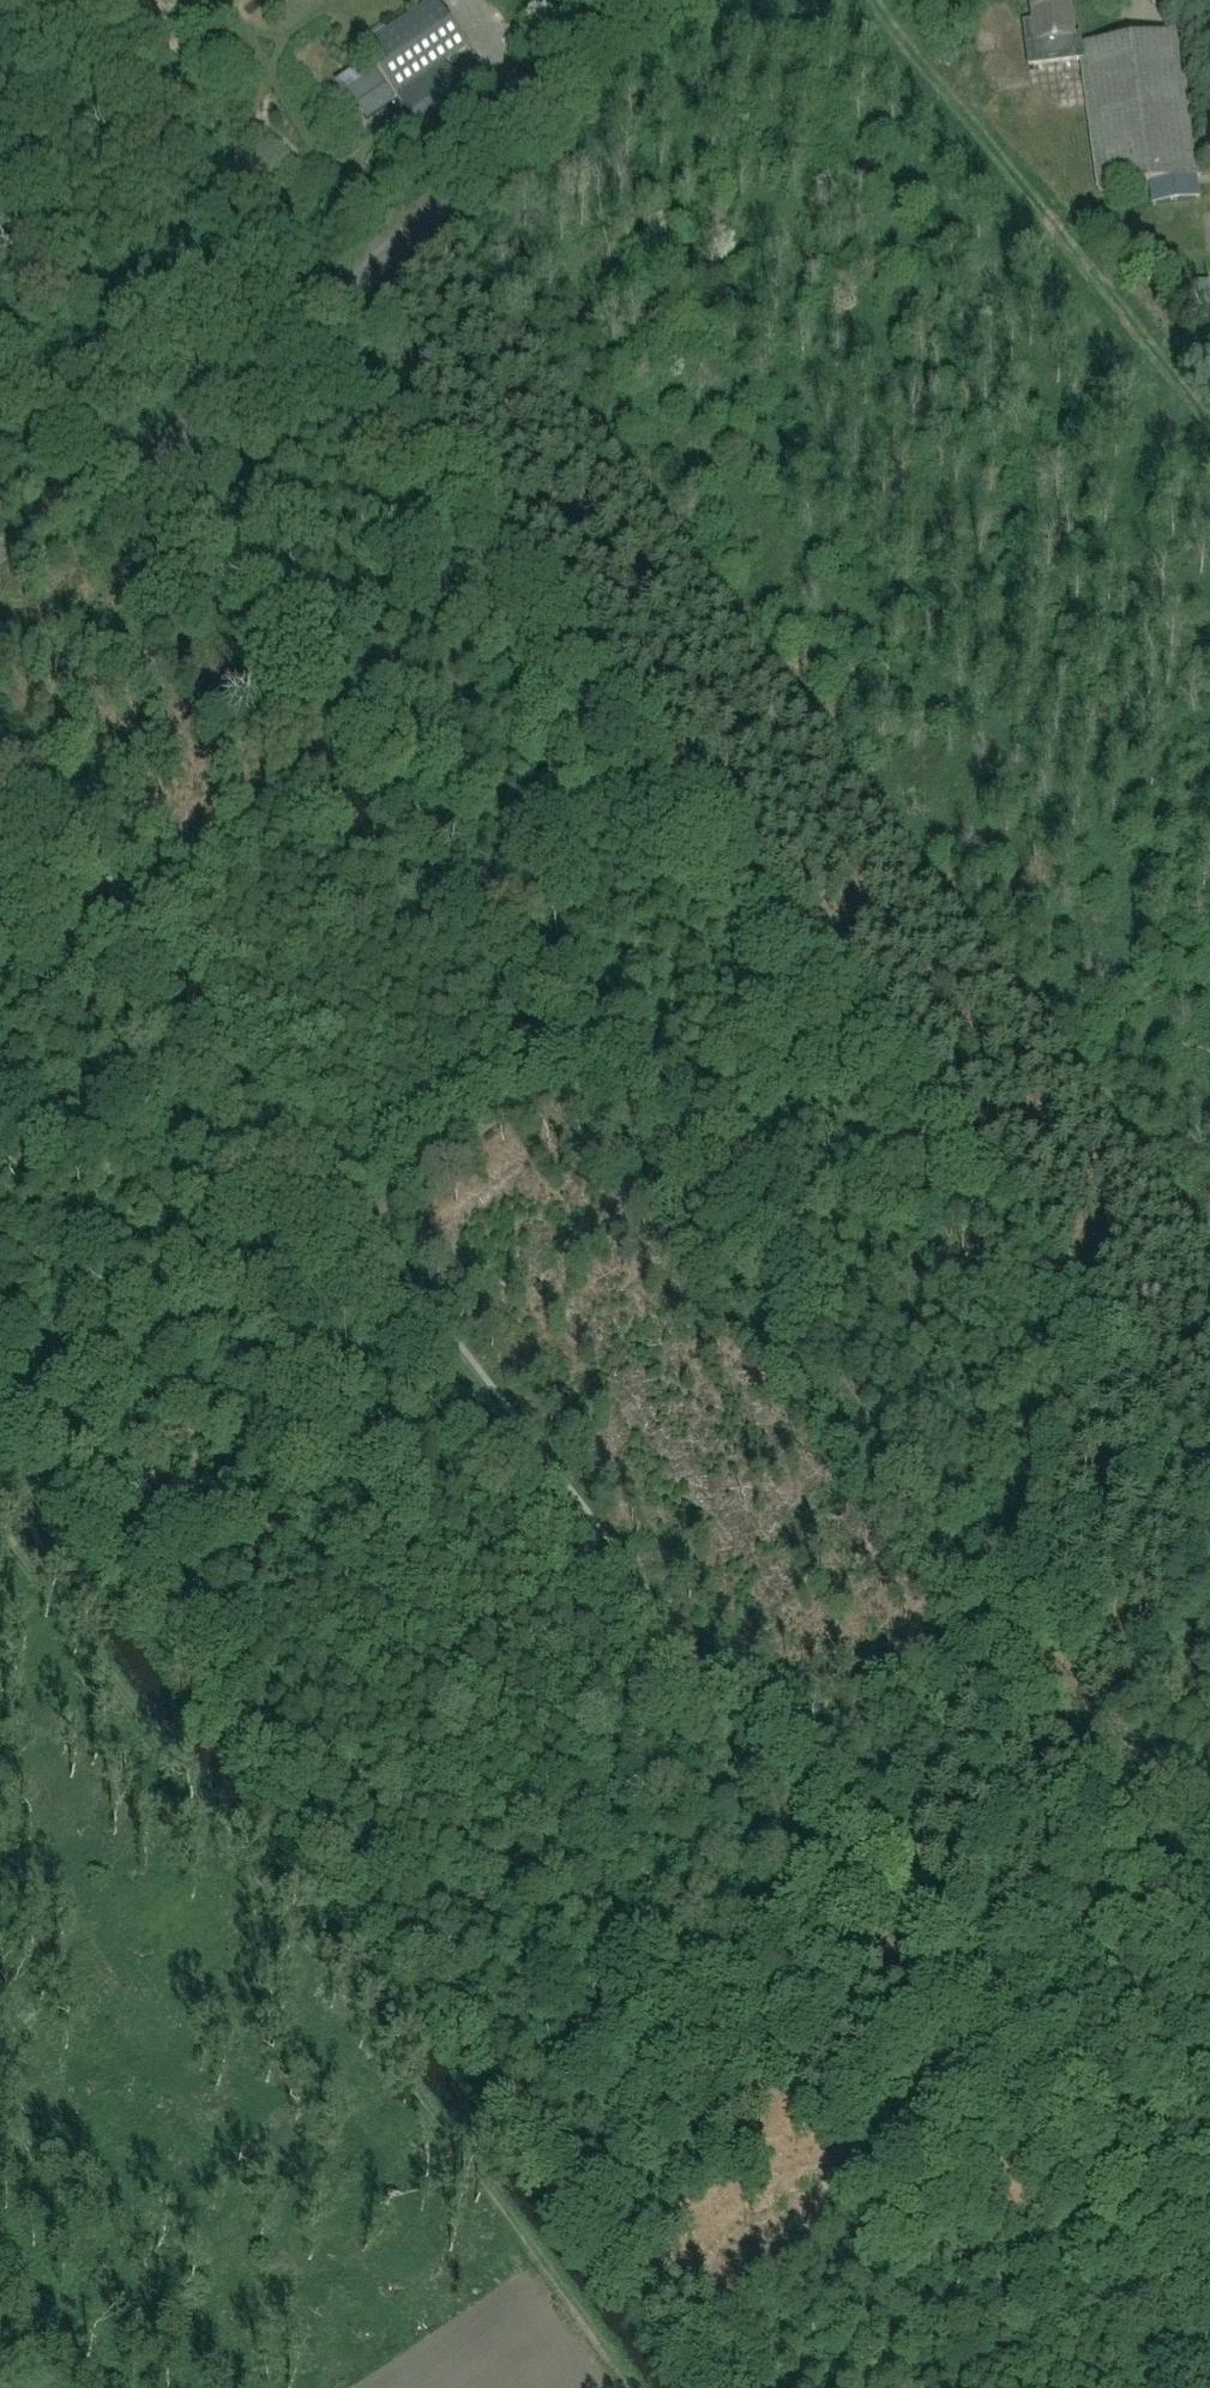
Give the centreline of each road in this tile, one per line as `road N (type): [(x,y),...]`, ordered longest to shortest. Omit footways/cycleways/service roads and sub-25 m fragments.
road 1 (track): [(1209,2358),(0,751)]
road 2 (unclassified): [(0,549),(227,401),(665,0)]

